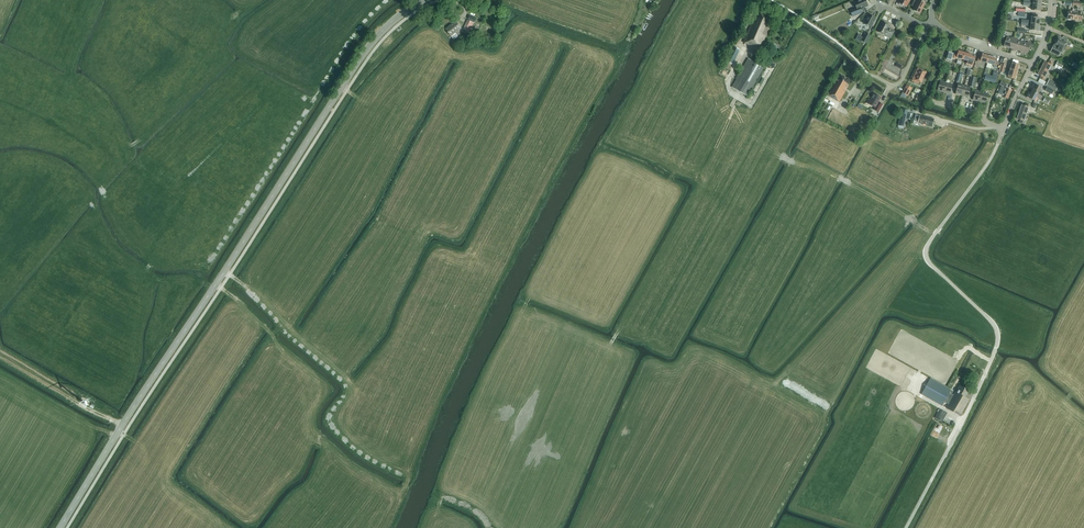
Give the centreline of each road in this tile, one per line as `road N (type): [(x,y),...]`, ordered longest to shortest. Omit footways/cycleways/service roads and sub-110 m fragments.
road 1 (secondary): [(91,476),(361,58),(420,2)]
road 2 (track): [(0,357),(122,425)]

